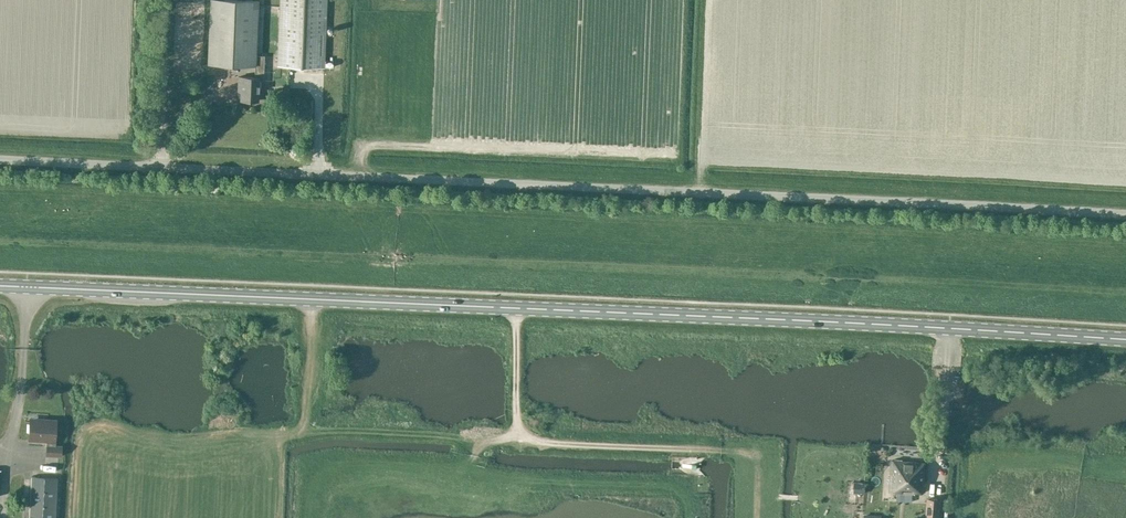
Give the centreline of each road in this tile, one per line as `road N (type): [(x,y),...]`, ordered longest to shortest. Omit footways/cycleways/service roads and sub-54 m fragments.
road 1 (unclassified): [(1125,219),(0,160)]
road 2 (primary): [(1125,339),(0,285)]
road 3 (track): [(304,431),(446,436),(469,445),(517,437),(722,454)]
road 4 (track): [(304,431),(314,299)]
road 5 (track): [(516,308),(517,437)]

